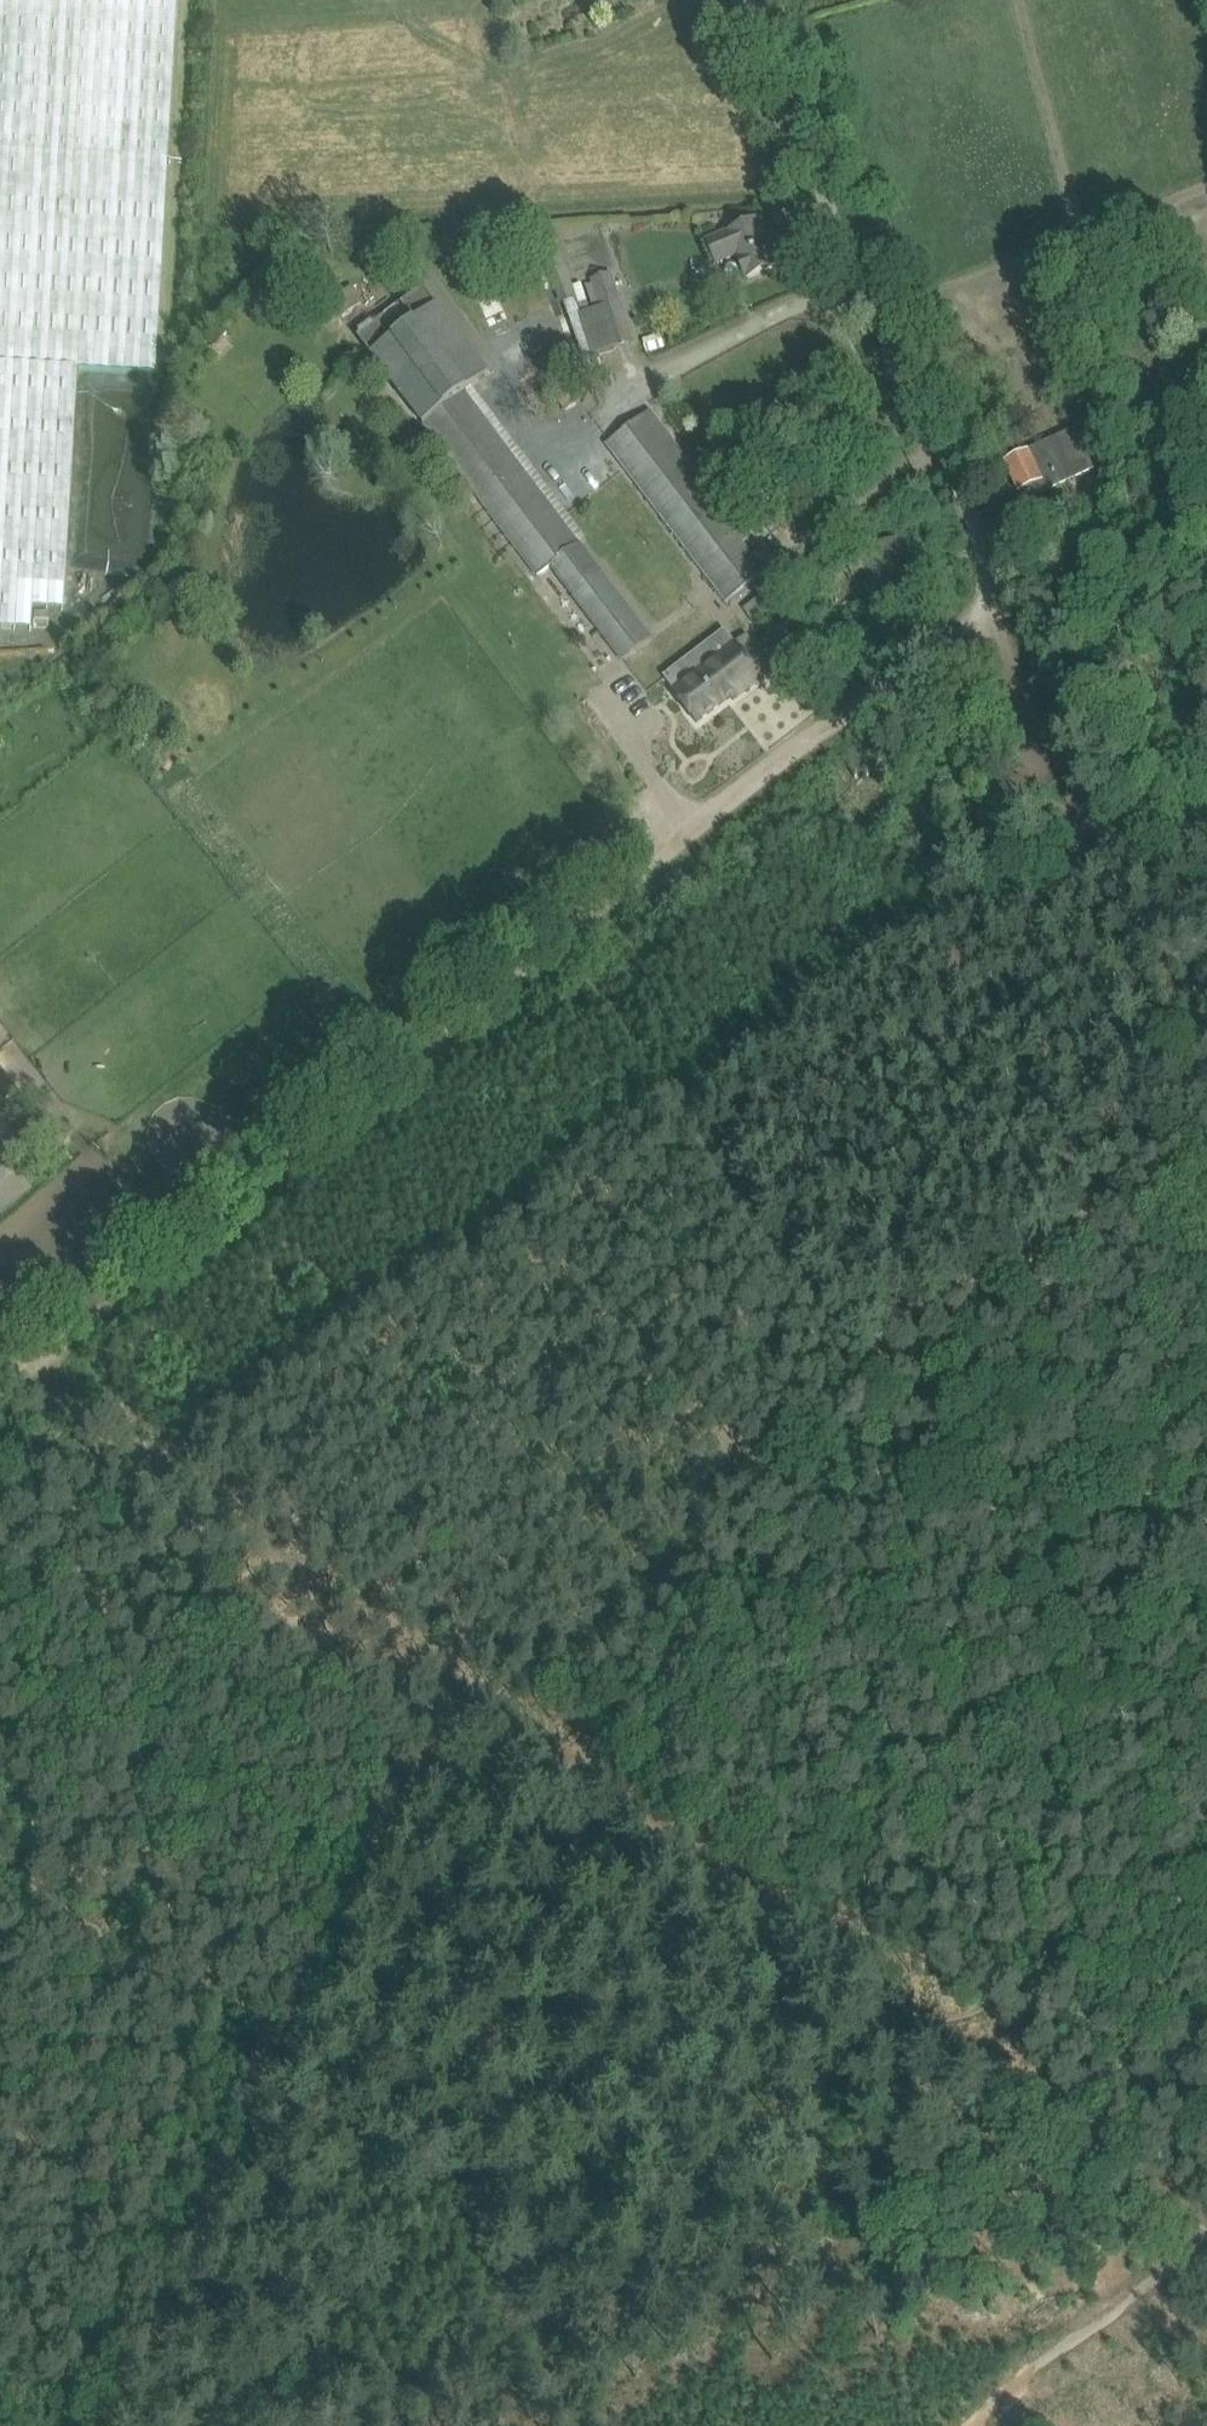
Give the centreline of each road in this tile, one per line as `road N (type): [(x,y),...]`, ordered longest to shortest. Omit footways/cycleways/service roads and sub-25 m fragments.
road 1 (track): [(852,1972),(559,1754),(472,1706),(174,1489)]
road 2 (track): [(29,1368),(609,906)]
road 3 (unclassified): [(990,609),(954,479),(803,147),(750,0)]
road 4 (track): [(1206,1553),(1102,1612),(732,1887)]
road 5 (track): [(609,906),(749,786),(990,609)]
road 6 (track): [(1206,2243),(924,2022)]
road 7 (track): [(174,1489),(29,1368)]

